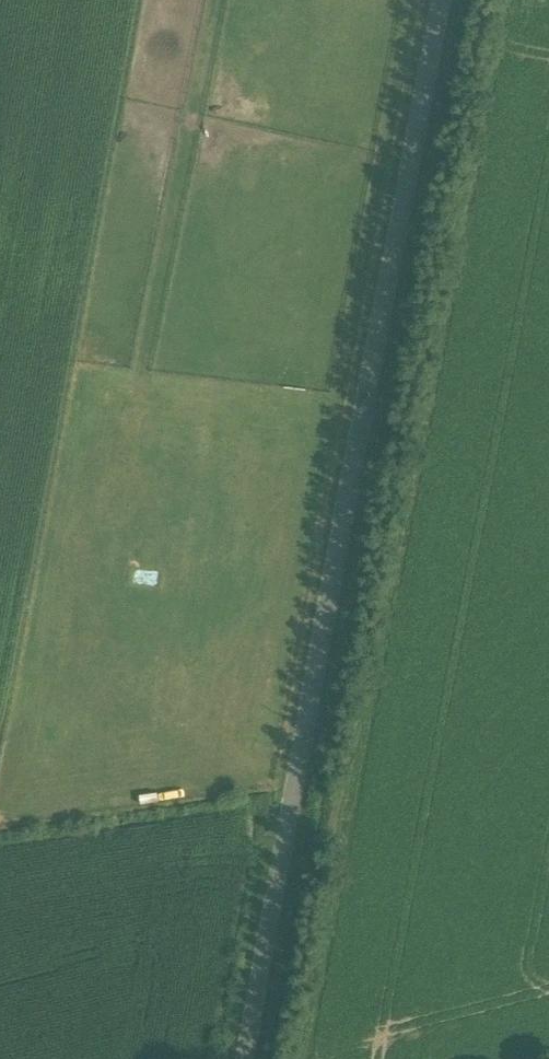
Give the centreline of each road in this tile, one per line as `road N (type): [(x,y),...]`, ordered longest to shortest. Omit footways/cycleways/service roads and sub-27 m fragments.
road 1 (unclassified): [(239,1058),(436,0)]

